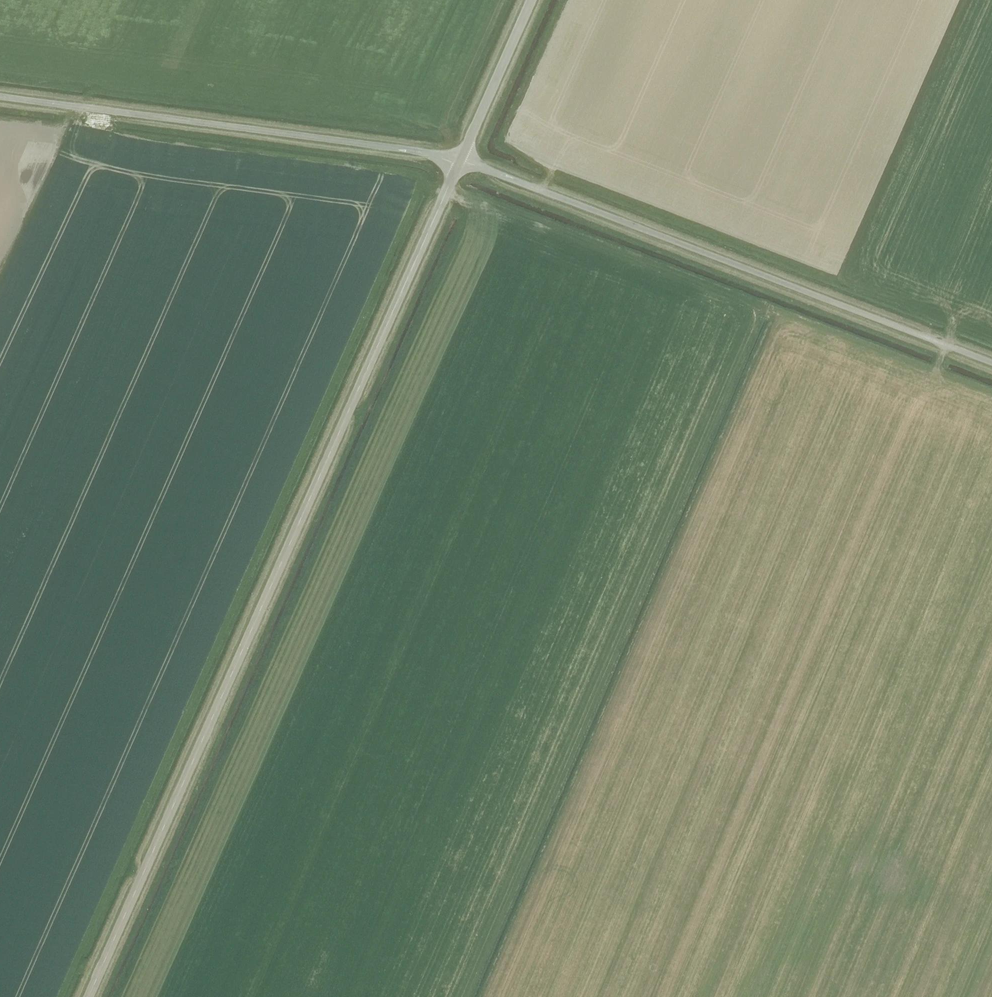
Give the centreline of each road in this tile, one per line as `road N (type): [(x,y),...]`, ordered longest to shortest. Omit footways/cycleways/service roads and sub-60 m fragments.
road 1 (unclassified): [(88,996),(460,161)]
road 2 (unclassified): [(991,363),(460,161)]
road 3 (unclassified): [(460,161),(0,97)]
road 4 (unclassified): [(460,161),(531,0)]

